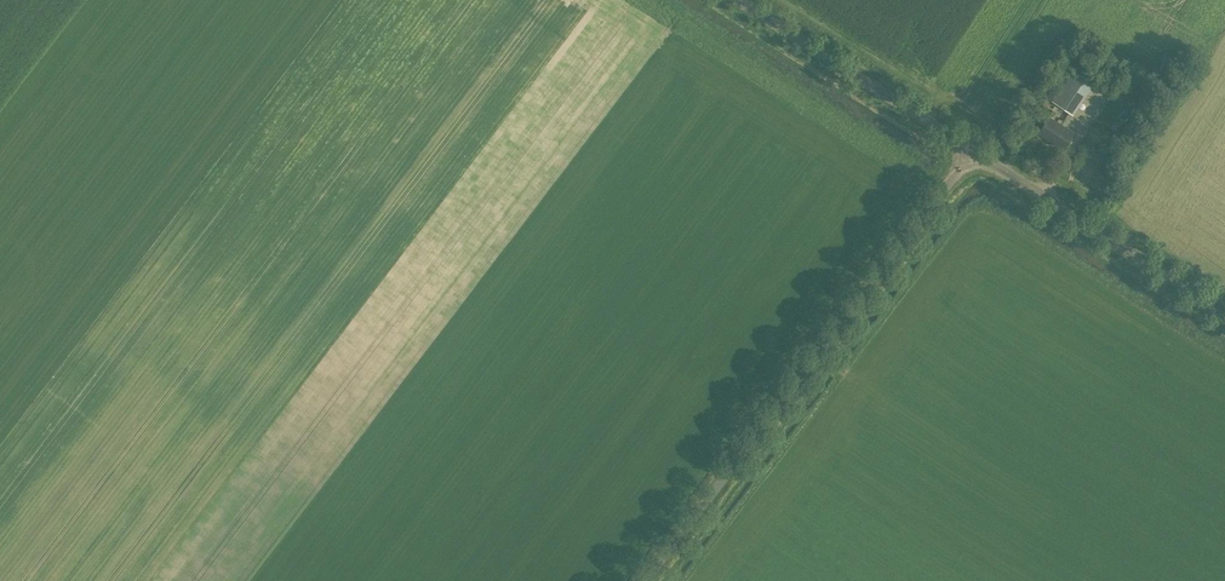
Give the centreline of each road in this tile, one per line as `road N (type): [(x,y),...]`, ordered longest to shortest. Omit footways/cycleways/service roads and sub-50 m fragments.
road 1 (unclassified): [(645,580),(972,149)]
road 2 (unclassified): [(1224,303),(972,149)]
road 3 (unclassified): [(972,149),(741,0)]

